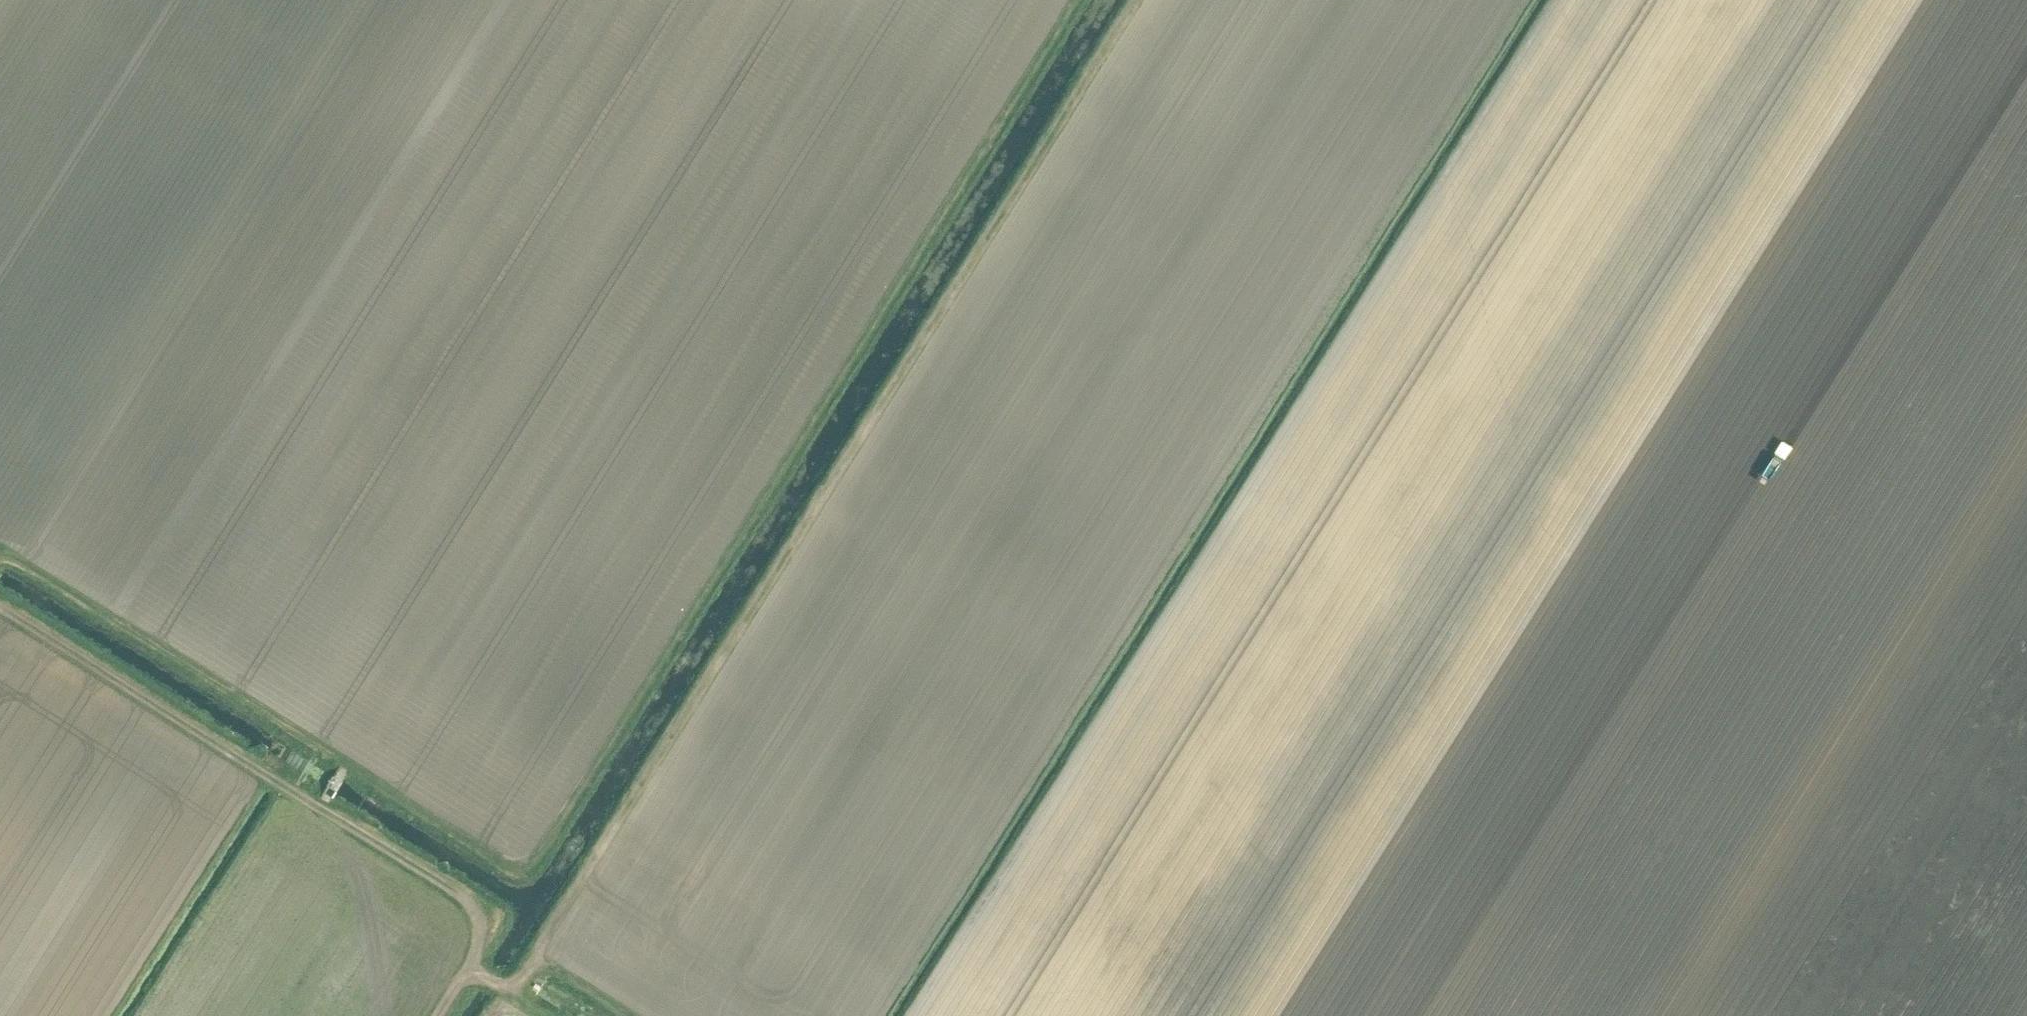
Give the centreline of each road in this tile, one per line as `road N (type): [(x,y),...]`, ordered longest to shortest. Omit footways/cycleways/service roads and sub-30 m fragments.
road 1 (track): [(1080,0),(529,875),(497,869),(0,558)]
road 2 (track): [(469,973),(500,986),(522,979),(1141,0)]
road 3 (track): [(442,1015),(482,939),(462,897),(0,605)]

